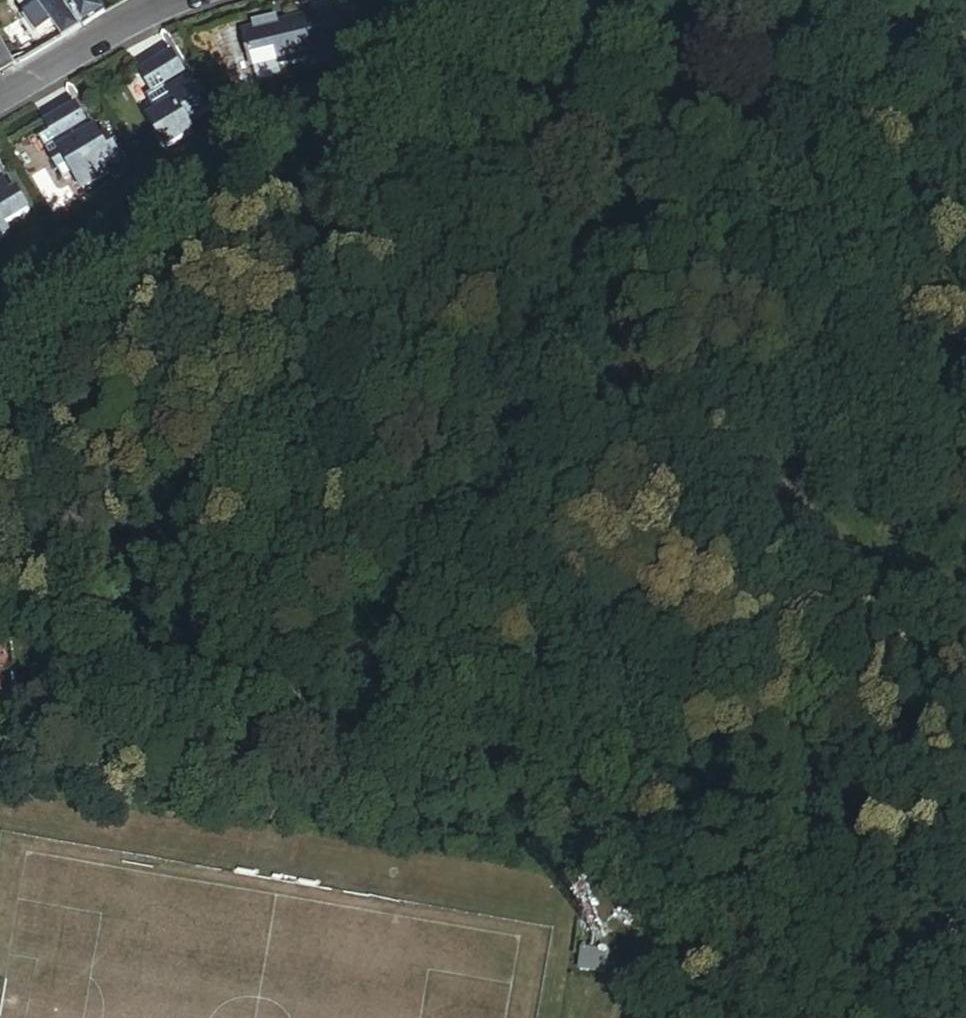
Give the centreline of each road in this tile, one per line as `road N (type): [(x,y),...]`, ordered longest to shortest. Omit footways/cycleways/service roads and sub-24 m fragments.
road 1 (residential): [(0,98),(140,15),(180,0)]
road 2 (residential): [(812,0),(965,77)]

